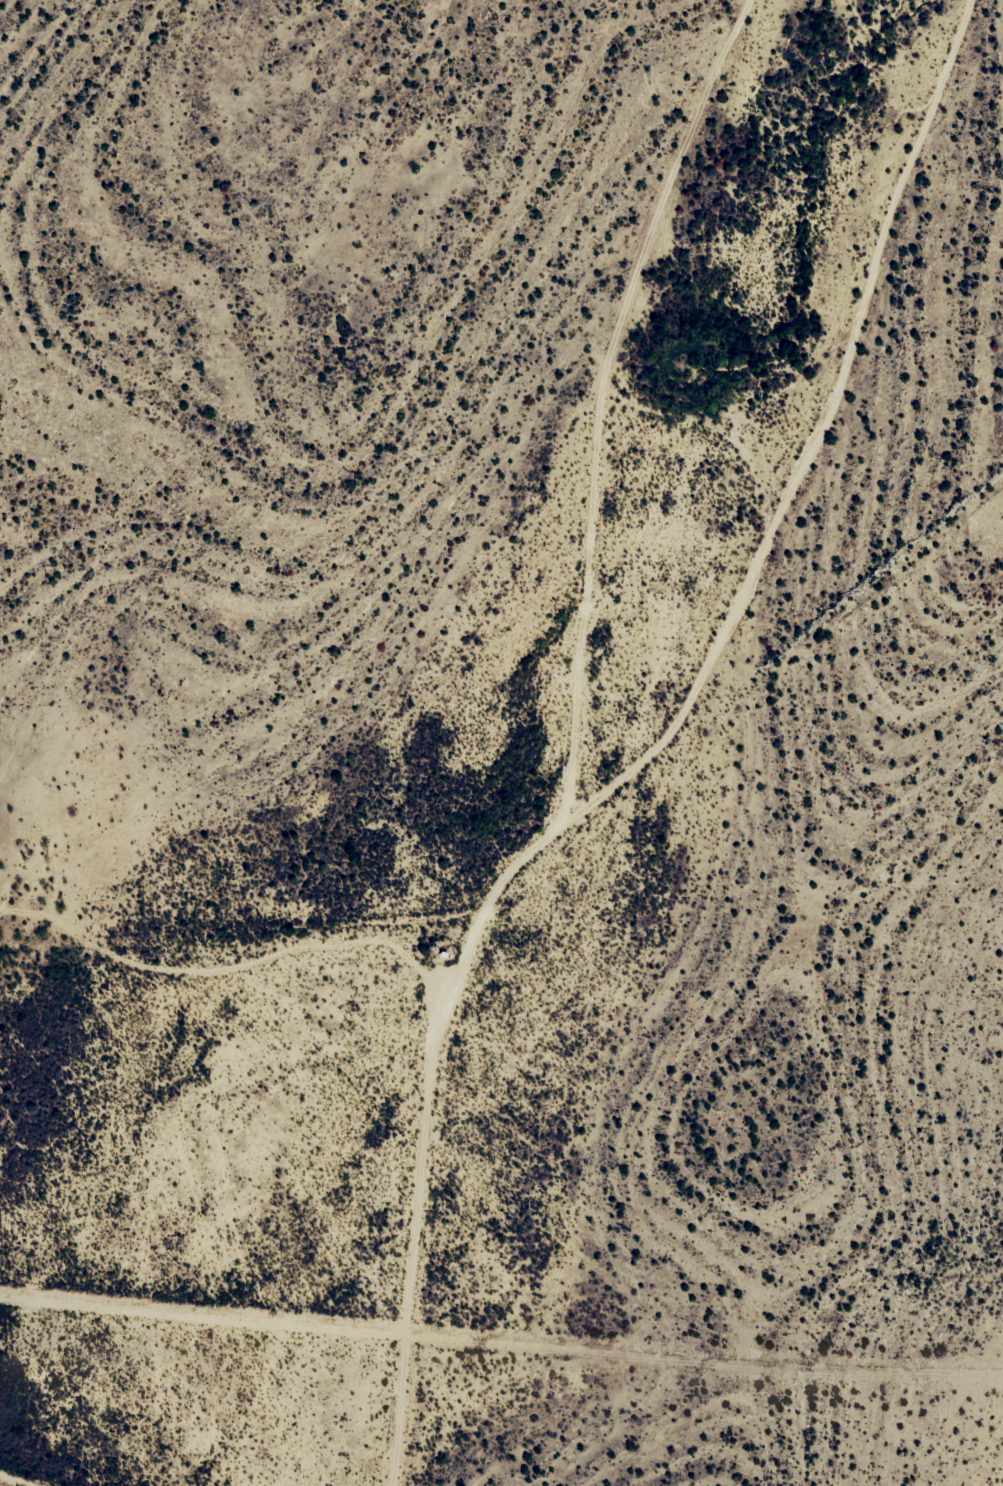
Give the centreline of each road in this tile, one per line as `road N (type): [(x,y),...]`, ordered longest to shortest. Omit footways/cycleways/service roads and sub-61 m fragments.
road 1 (track): [(377,1485),(430,985),(505,846),(678,647),(807,368),(921,35),(946,0)]

